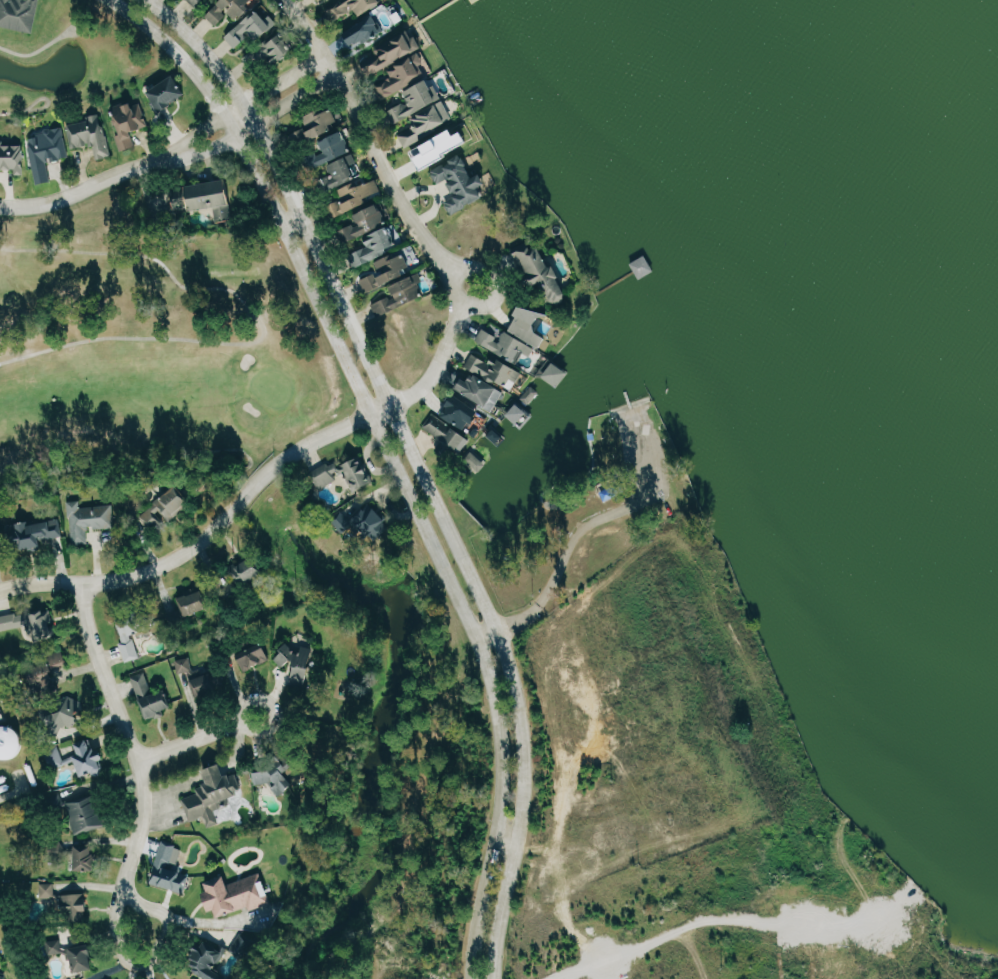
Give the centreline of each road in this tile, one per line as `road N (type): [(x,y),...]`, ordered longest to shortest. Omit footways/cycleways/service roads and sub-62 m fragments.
road 1 (tertiary): [(501,978),(508,904),(528,830),(533,743),(523,680),(265,117),(208,50),(146,0)]
road 2 (tertiary): [(122,0),(181,47),(238,117),(490,646),(512,768),(482,978)]
road 3 (residential): [(395,404),(444,386),(467,339),(472,303),(375,170),(345,92),(286,0)]
road 4 (residential): [(0,588),(118,581),(176,559),(321,440),(395,404)]
road 5 (residential): [(143,936),(126,906),(149,817),(148,773),(95,627),(87,581)]
road 6 (residential): [(298,96),(180,160),(85,191),(0,207)]

